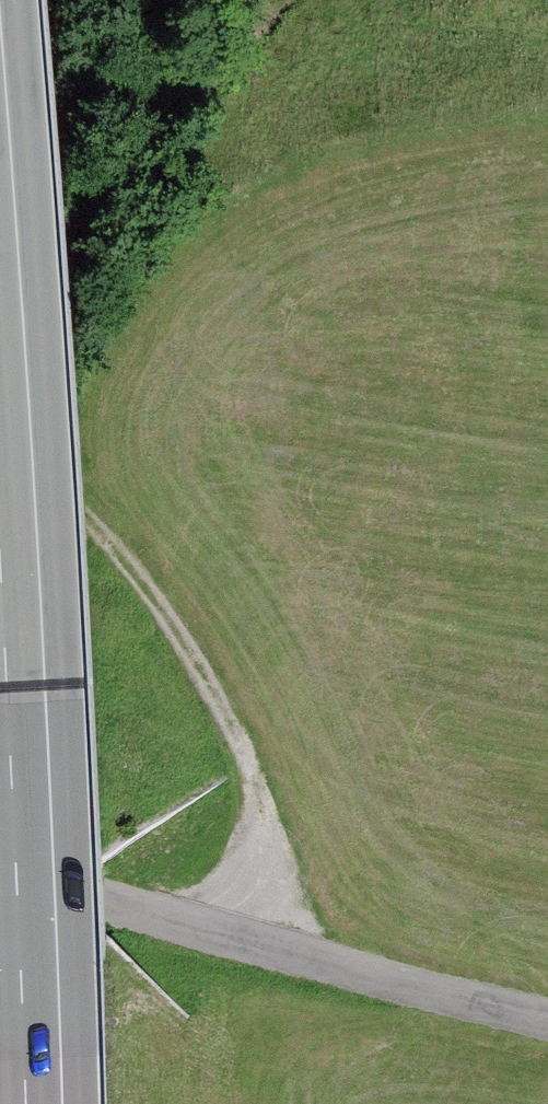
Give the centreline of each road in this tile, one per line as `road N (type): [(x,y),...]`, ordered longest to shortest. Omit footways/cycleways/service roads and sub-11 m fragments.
road 1 (track): [(294,0),(198,113),(56,318),(27,414),(43,459),(155,603),(254,750),(254,823),(231,934)]
road 2 (primary): [(0,214),(37,1103)]
road 3 (track): [(547,1017),(0,876)]

